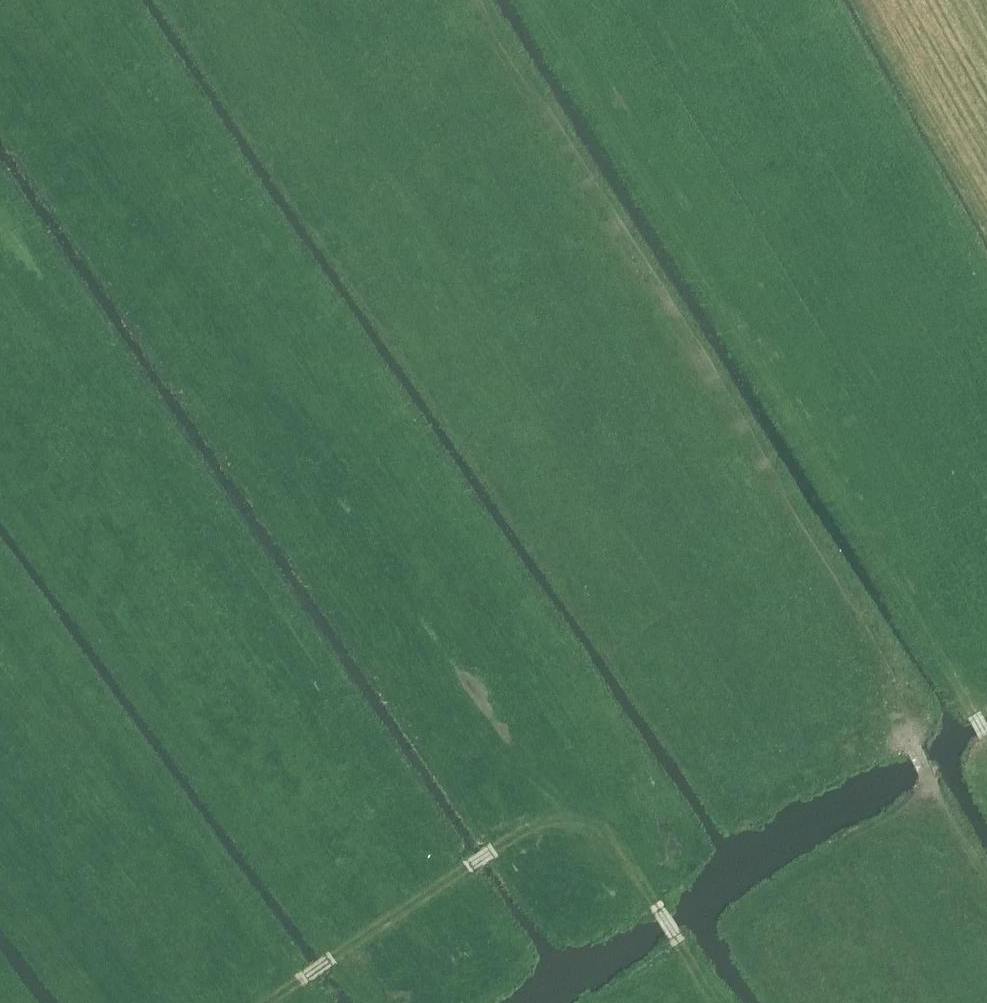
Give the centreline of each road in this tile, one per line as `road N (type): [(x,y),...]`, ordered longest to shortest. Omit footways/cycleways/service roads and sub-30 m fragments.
road 1 (track): [(276,1002),(494,852),(570,840),(659,910),(681,940)]

